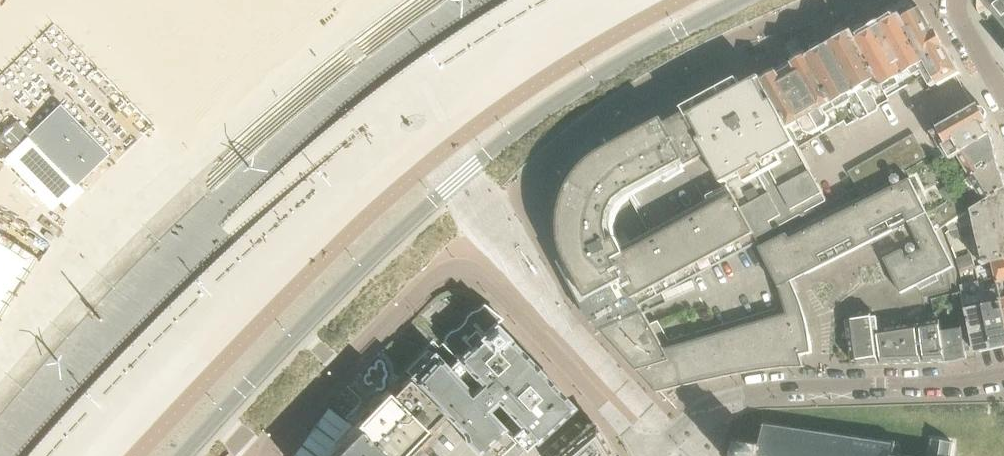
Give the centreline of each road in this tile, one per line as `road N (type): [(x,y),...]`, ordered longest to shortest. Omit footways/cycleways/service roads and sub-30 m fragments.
road 1 (residential): [(738,0),(538,114),(463,171),(362,265),(181,455)]
road 2 (residential): [(269,455),(425,281),(450,268),(474,273),(518,312),(651,453)]
road 3 (residential): [(651,453),(698,411),(734,397),(1003,376)]

